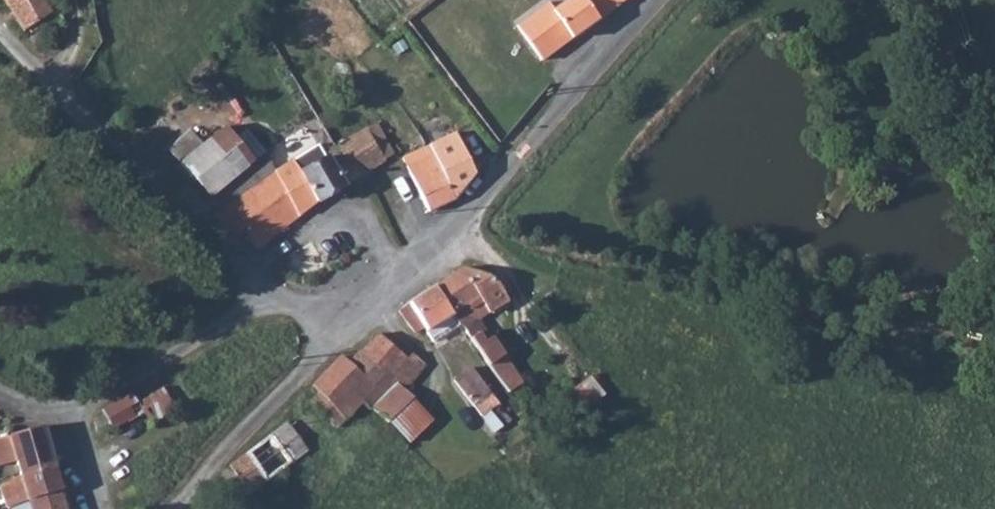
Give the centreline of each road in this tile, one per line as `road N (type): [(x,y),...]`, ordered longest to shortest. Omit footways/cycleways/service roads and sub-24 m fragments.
road 1 (unclassified): [(660,0),(424,258),(354,305),(319,312),(274,306),(78,113),(0,24)]

